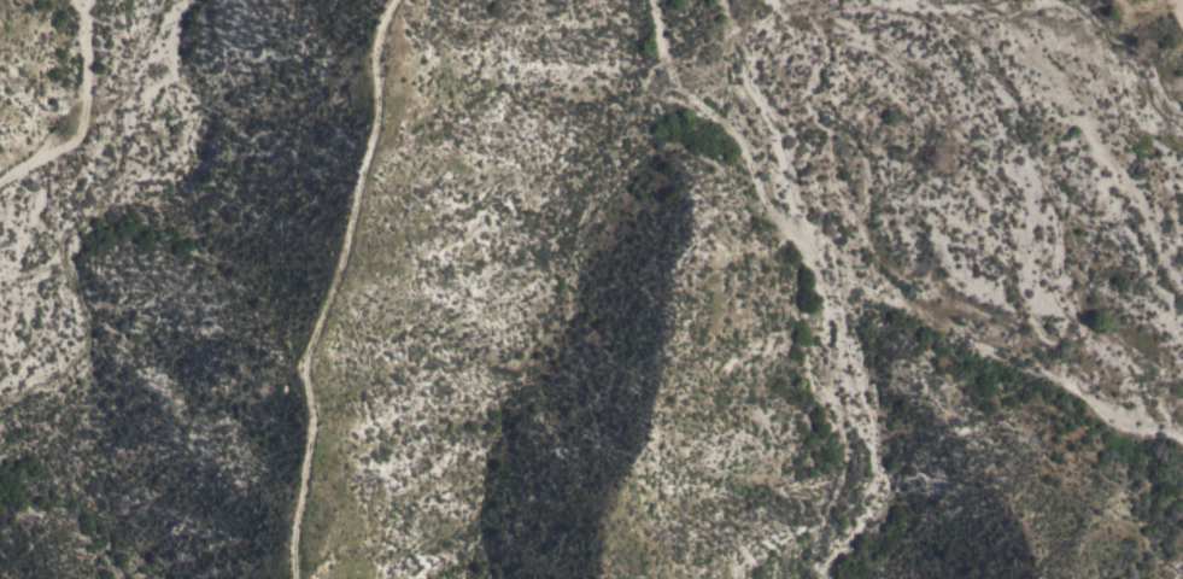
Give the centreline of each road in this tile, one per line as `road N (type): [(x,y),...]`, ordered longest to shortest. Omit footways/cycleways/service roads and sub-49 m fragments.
road 1 (track): [(91,0),(76,124),(0,181)]

